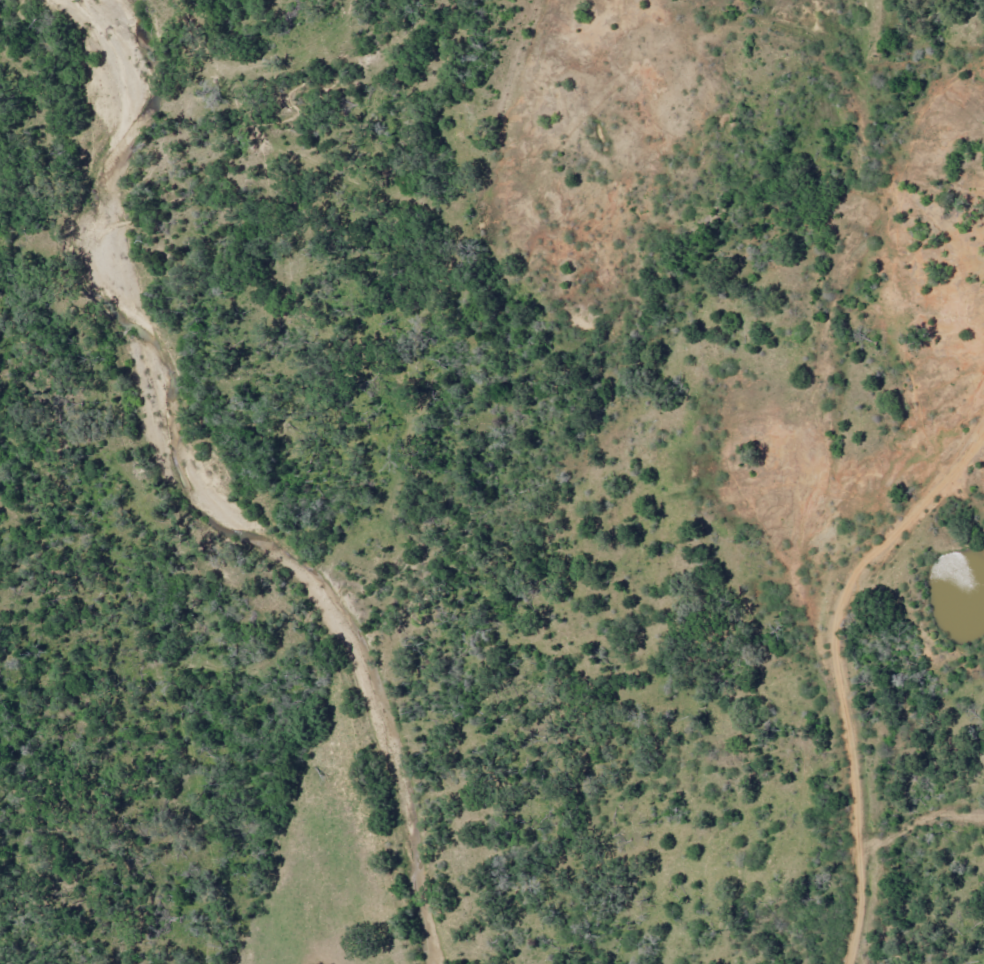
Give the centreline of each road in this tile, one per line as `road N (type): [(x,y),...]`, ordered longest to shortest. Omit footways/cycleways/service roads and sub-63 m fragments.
road 1 (residential): [(791,896),(811,852),(820,662),(869,544),(983,420)]

